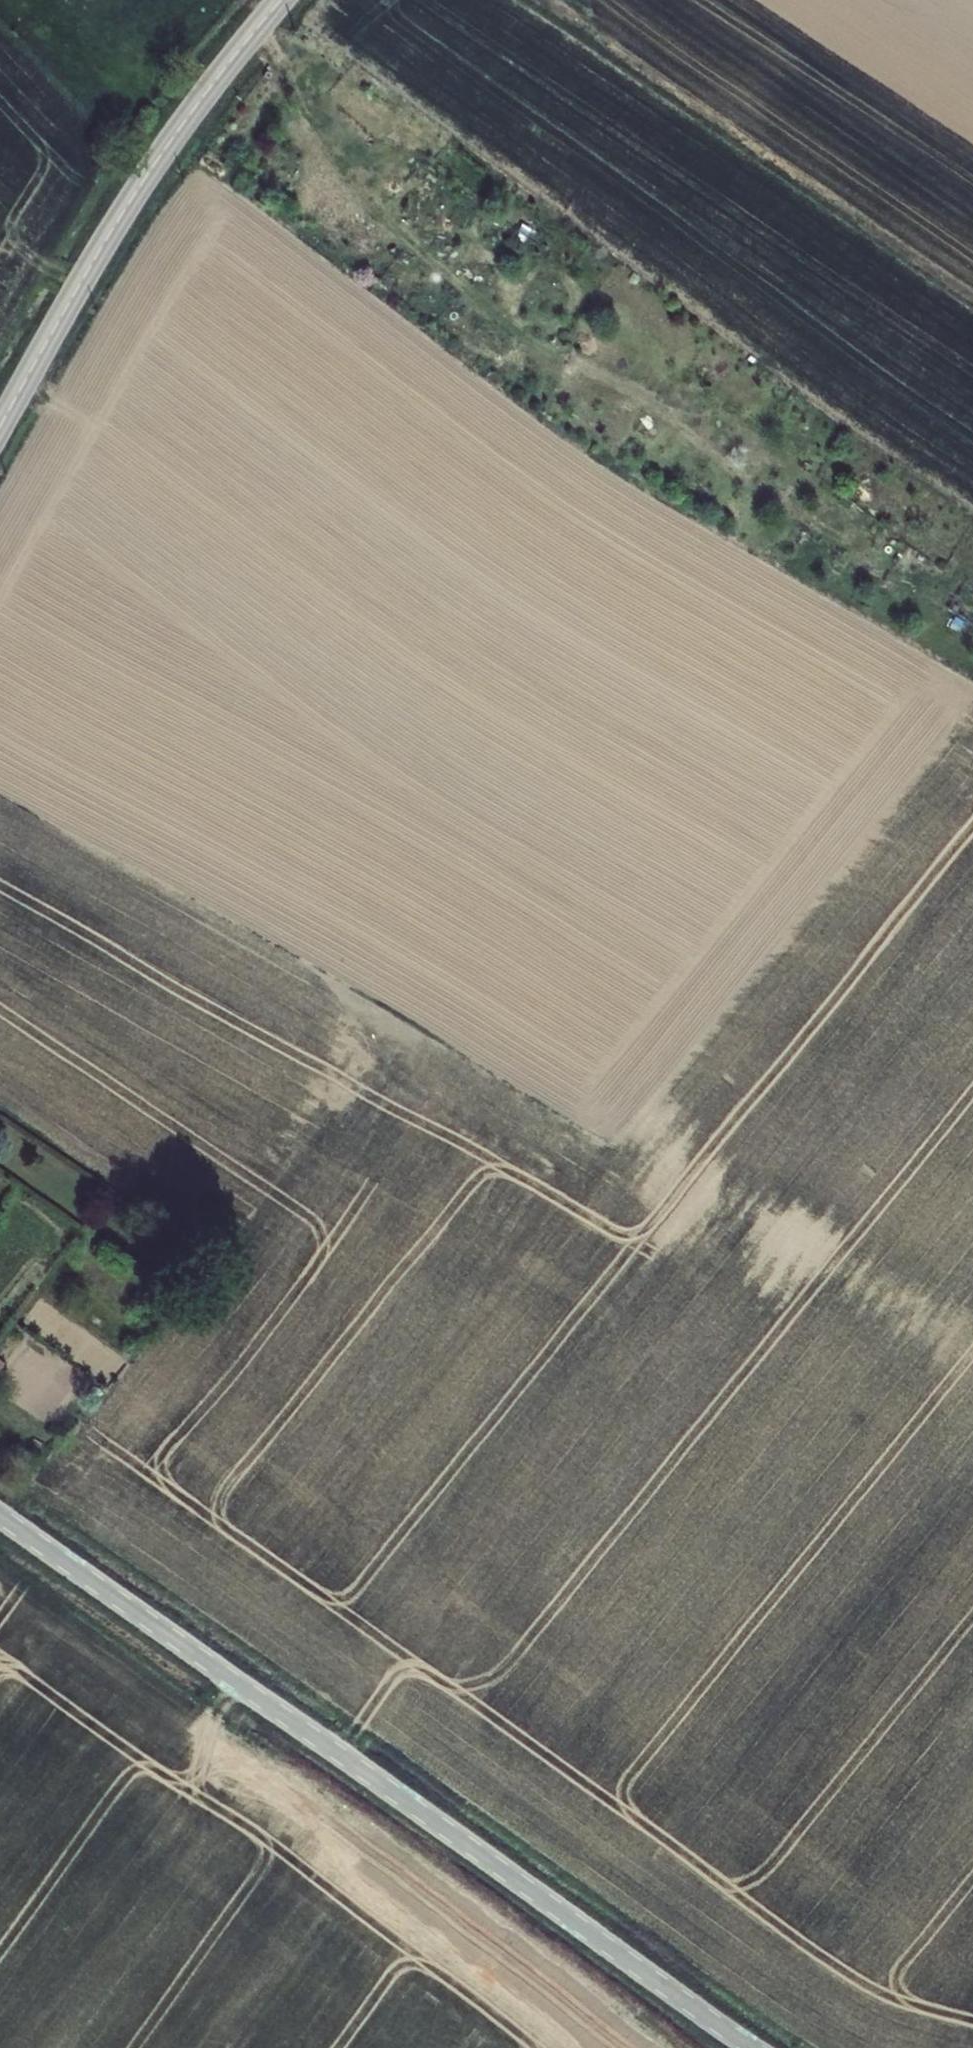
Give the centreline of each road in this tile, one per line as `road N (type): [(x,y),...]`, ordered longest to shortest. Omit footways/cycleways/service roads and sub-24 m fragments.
road 1 (unclassified): [(754,2047),(0,1517)]
road 2 (tertiary): [(0,440),(160,160),(298,0)]

